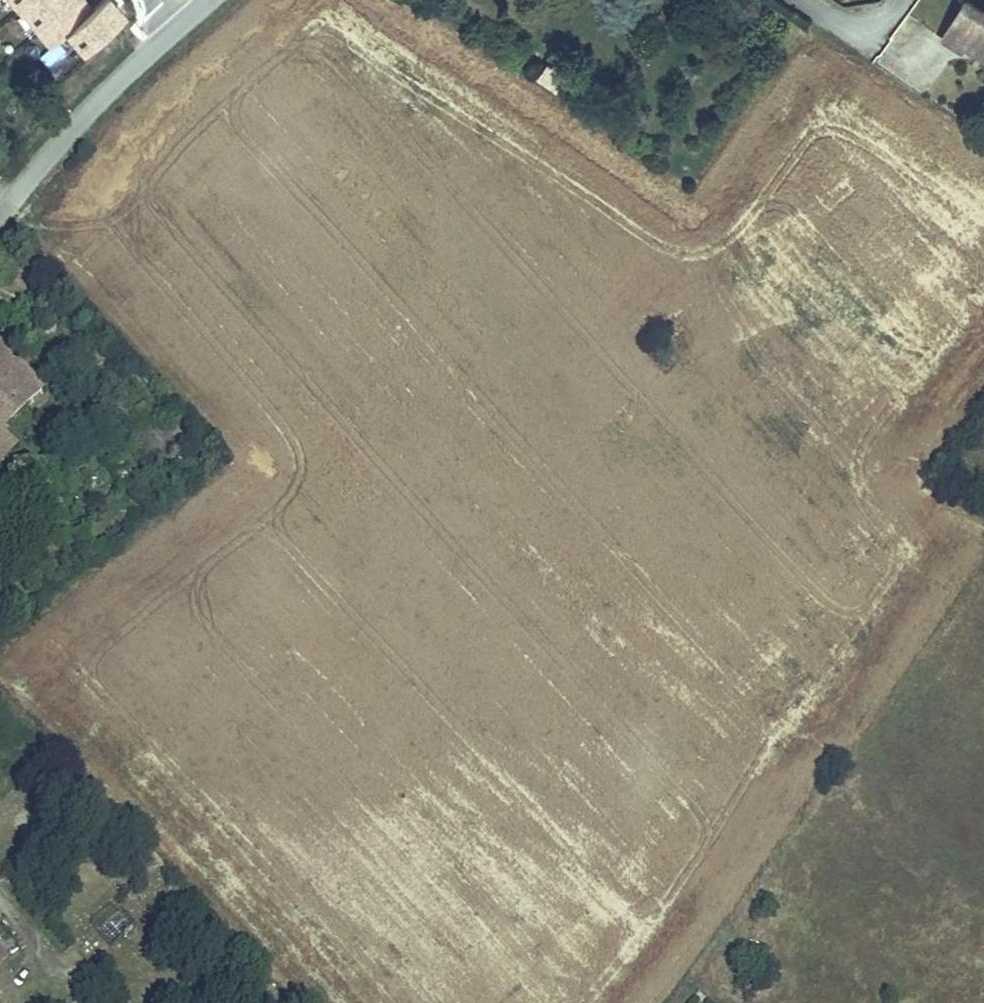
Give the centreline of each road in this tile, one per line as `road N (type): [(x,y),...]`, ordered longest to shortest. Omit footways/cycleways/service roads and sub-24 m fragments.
road 1 (unclassified): [(0,211),(110,86),(207,0)]

